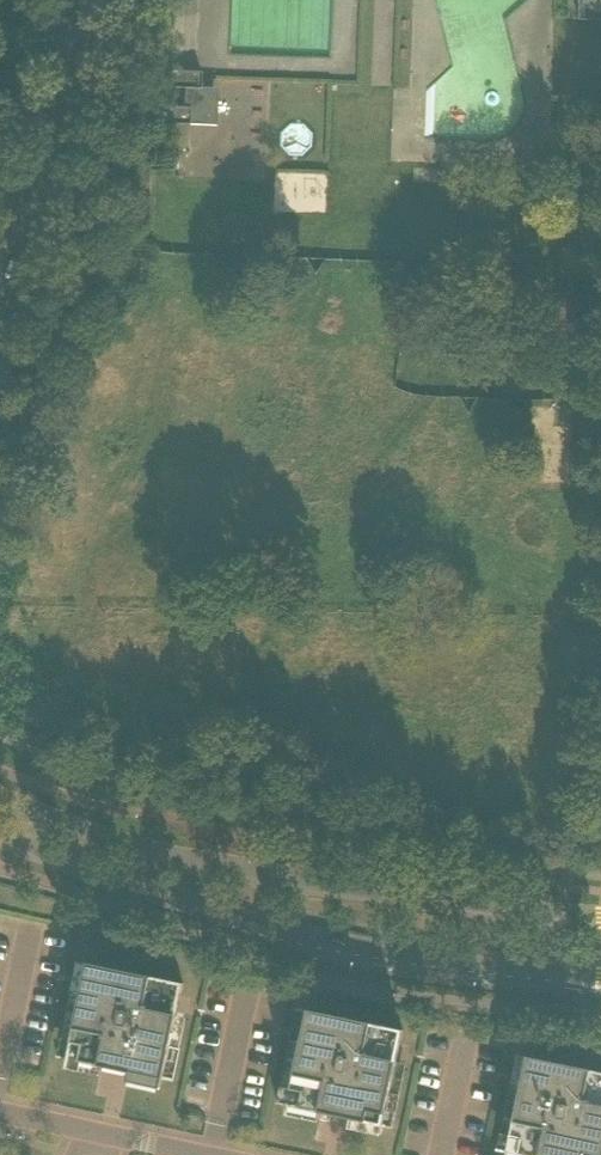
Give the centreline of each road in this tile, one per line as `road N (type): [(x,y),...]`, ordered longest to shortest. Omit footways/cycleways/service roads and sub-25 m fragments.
road 1 (tertiary): [(0,836),(264,926),(470,965),(600,973)]
road 2 (tertiary): [(600,919),(270,876),(75,825),(0,793)]
road 3 (tertiary): [(0,325),(40,179),(70,0)]

